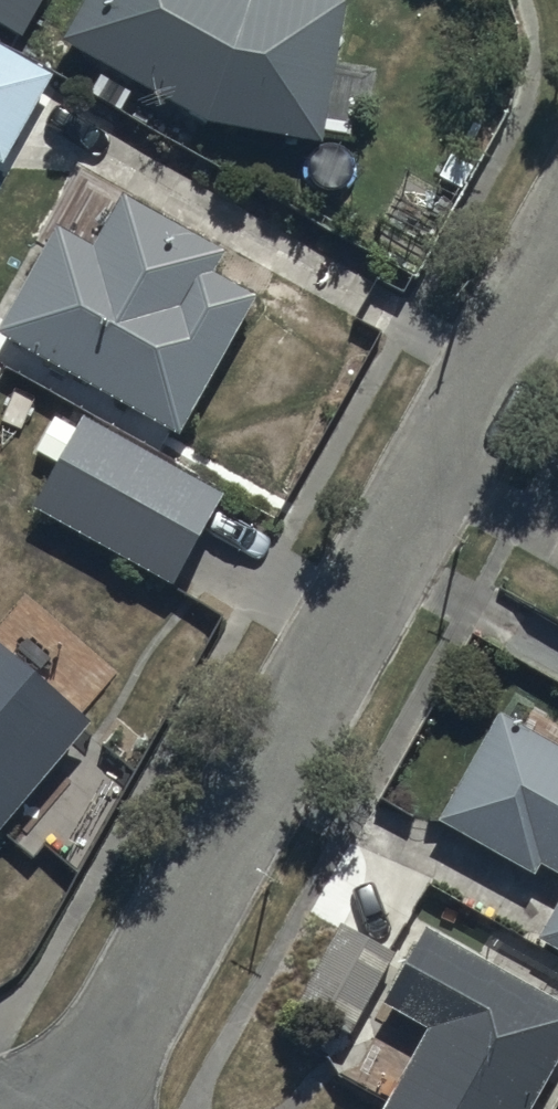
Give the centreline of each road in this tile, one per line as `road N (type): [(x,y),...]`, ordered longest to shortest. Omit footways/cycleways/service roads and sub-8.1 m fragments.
road 1 (residential): [(557,239),(80,1108)]

